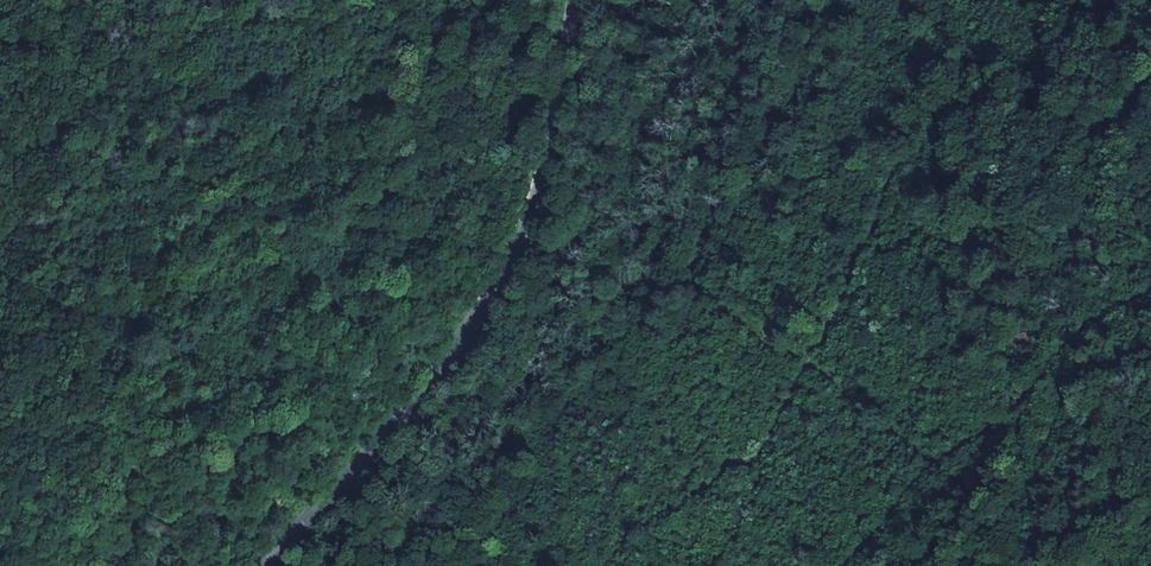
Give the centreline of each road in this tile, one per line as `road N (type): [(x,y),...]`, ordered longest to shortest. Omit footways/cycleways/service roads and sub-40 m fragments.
road 1 (tertiary): [(264,565),(408,432),(506,279),(562,108),(576,0)]

